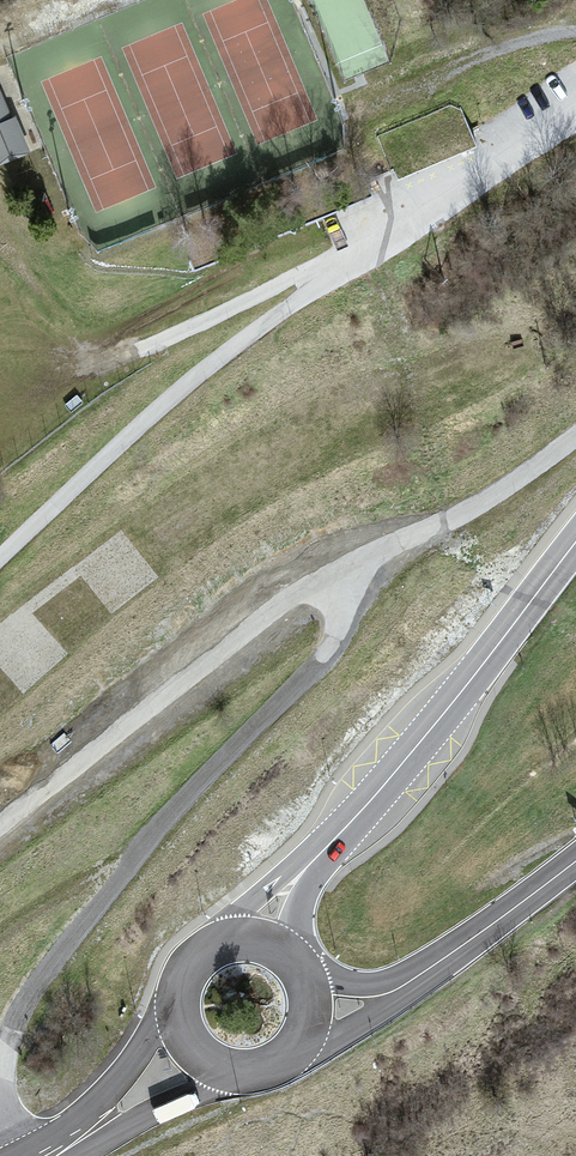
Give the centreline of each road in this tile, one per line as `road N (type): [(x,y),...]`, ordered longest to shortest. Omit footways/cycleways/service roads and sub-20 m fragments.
road 1 (residential): [(0,558),(188,384),(575,111)]
road 2 (residential): [(350,565),(325,653),(223,761),(16,1016),(0,1123)]
road 3 (residential): [(350,565),(296,596),(0,826)]
road 4 (secondary): [(339,834),(575,542)]
road 5 (residential): [(575,439),(478,505),(350,565)]
road 6 (tertiary): [(178,990),(115,1095),(53,1155)]
road 7 (tertiary): [(61,1155),(252,1074)]
road 8 (secondary): [(575,860),(416,977)]
road 9 (secondary): [(339,834),(208,948)]
road 10 (secondary): [(297,1052),(373,1016),(416,977)]
road 11 (secondary): [(297,960),(303,897),(339,834)]
road 12 (secondary): [(178,990),(178,1020),(192,1049),(219,1069),(252,1074)]

